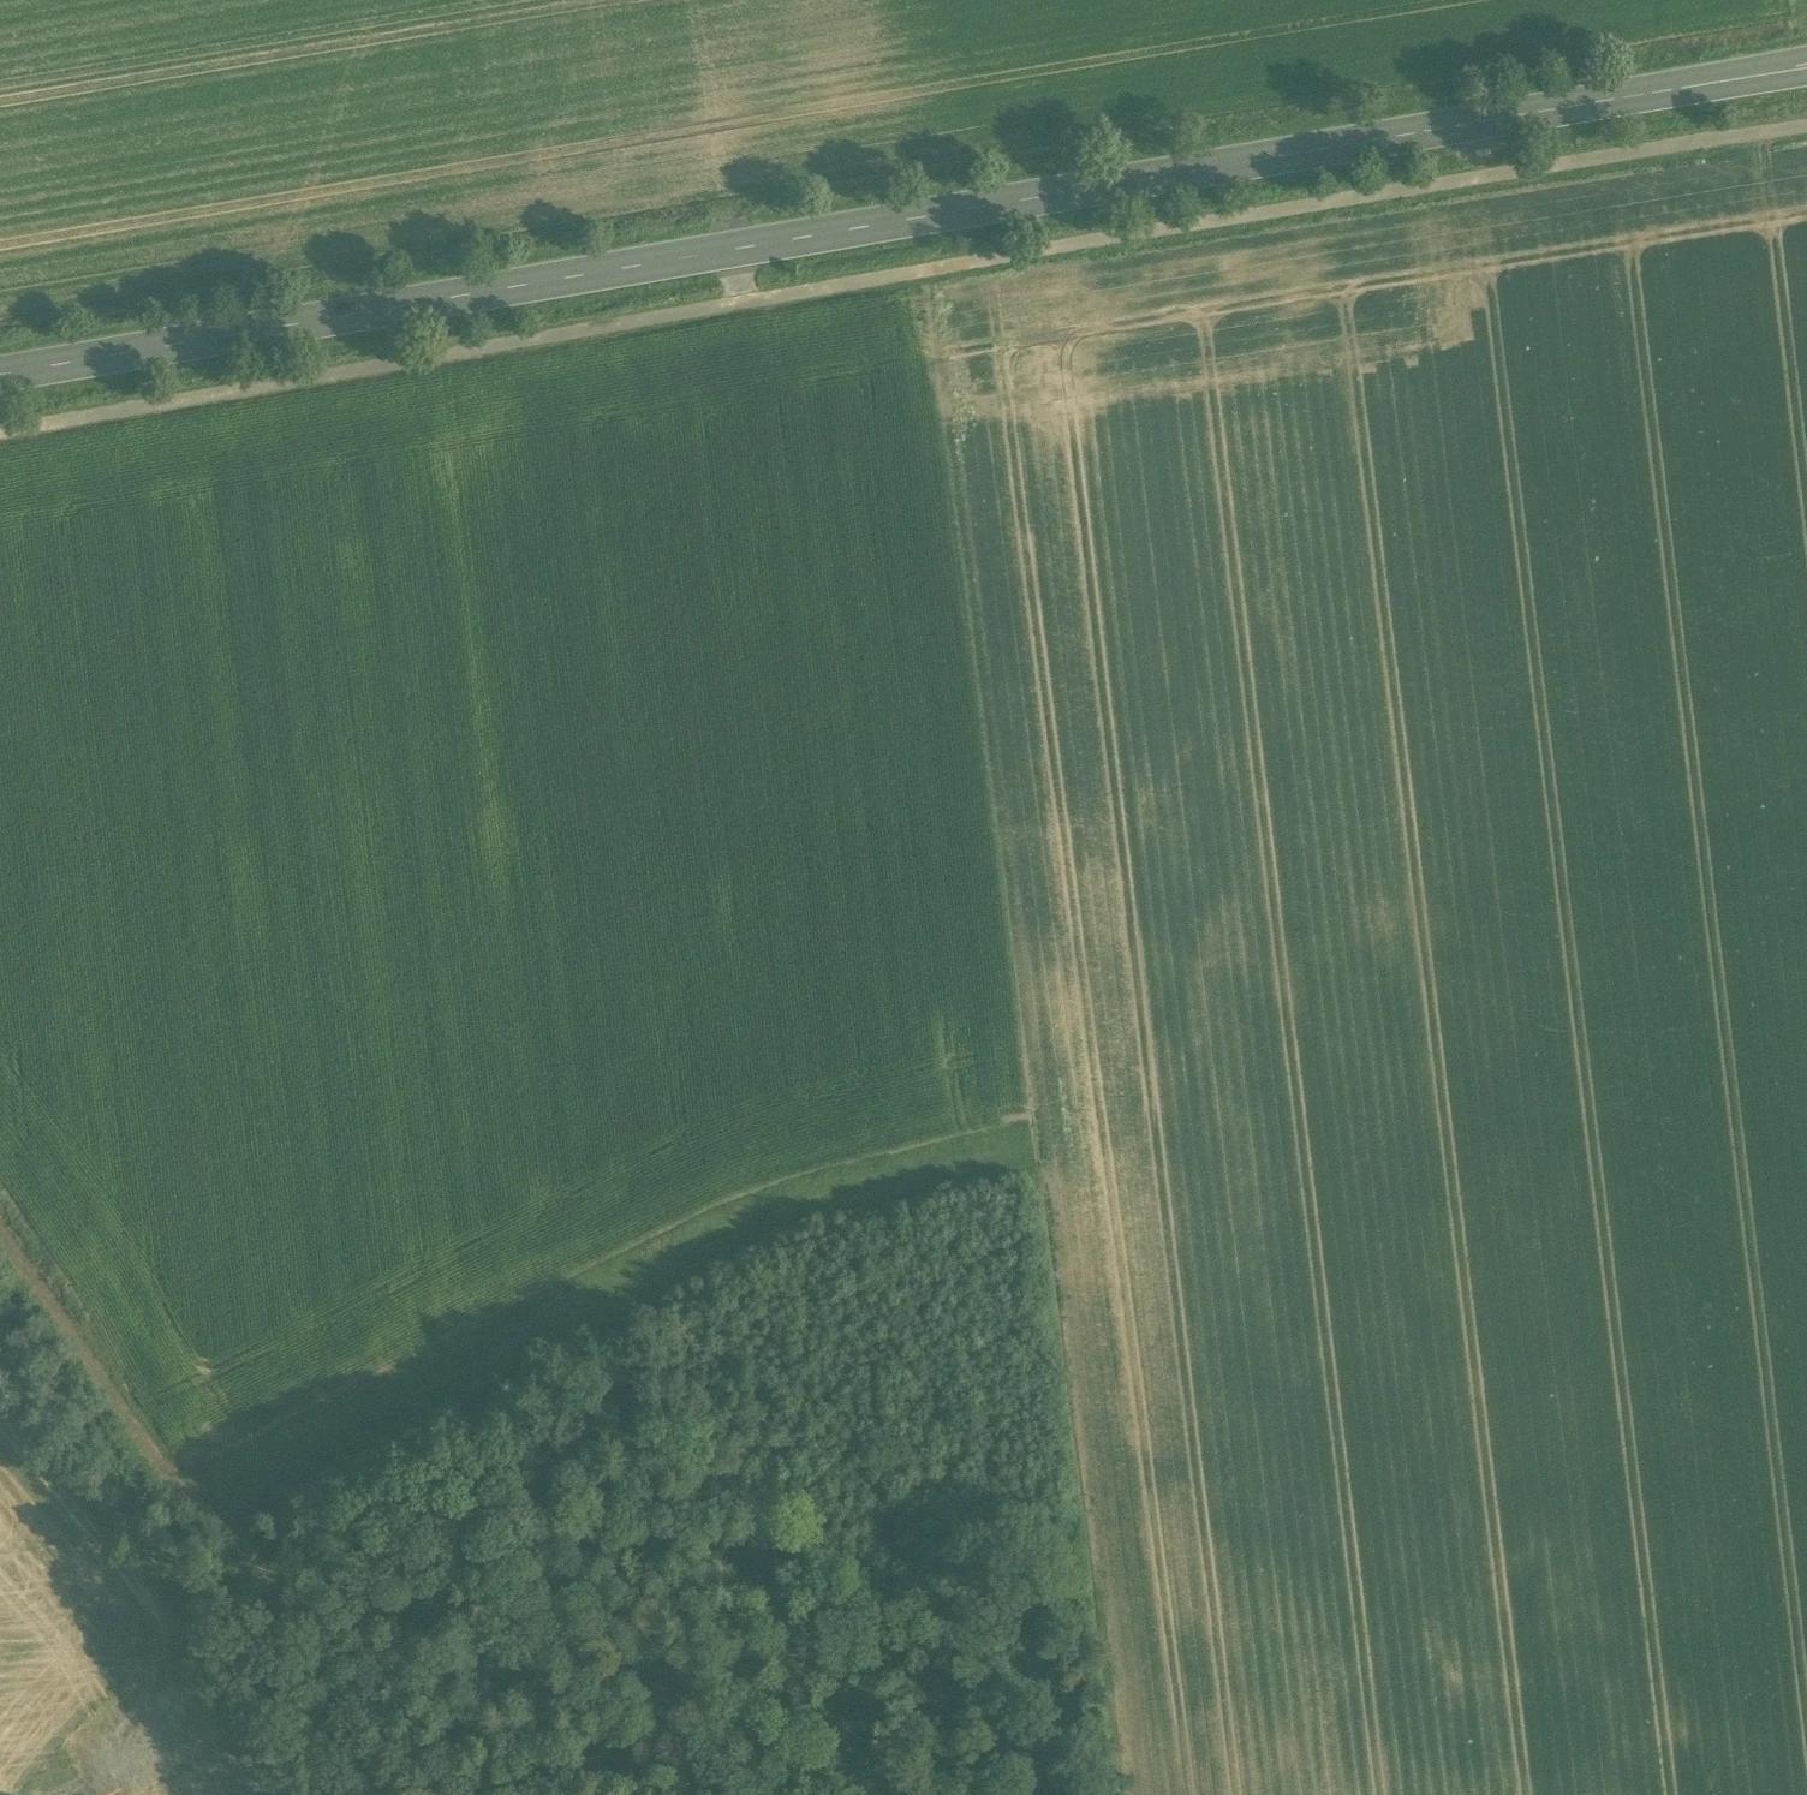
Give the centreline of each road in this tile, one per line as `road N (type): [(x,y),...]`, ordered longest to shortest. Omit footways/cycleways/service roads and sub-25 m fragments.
road 1 (primary): [(1806,68),(0,373)]

